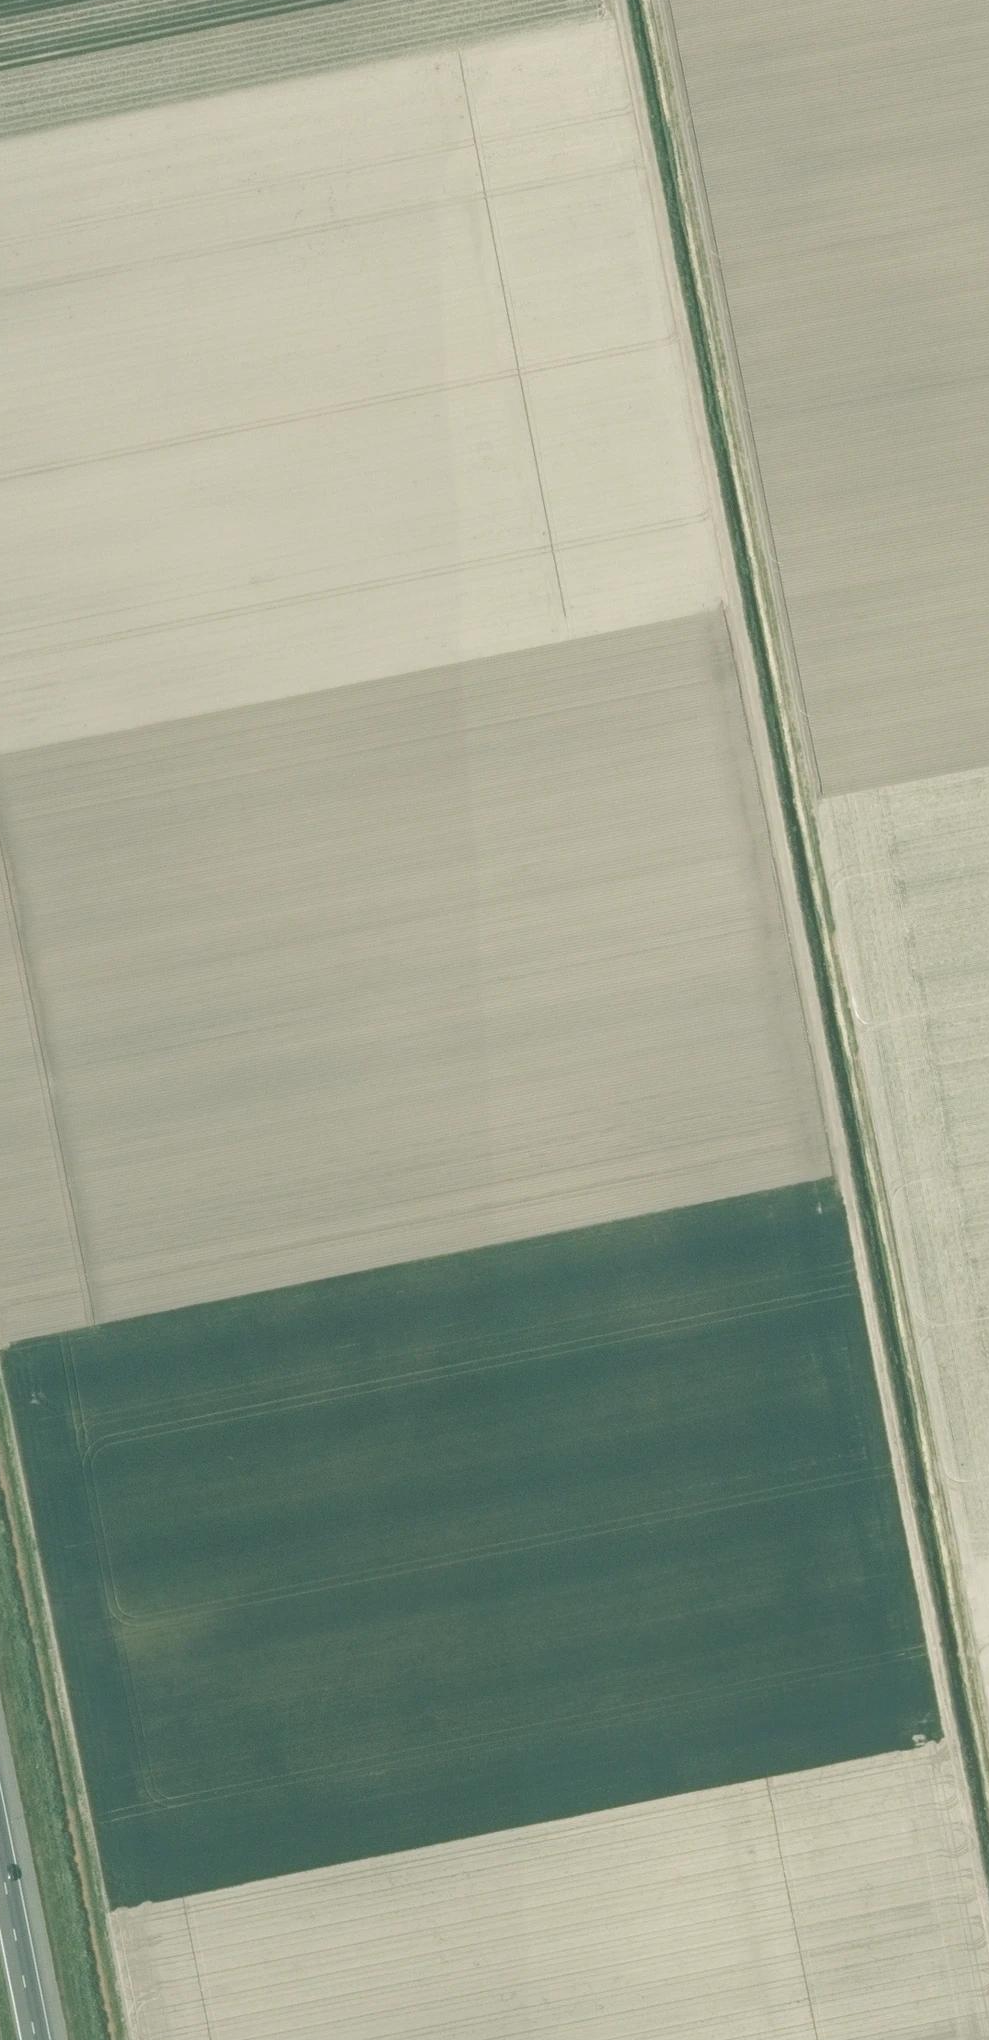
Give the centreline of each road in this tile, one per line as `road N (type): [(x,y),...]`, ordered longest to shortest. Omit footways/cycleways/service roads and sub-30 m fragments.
road 1 (motorway): [(35,2039),(0,1861)]

